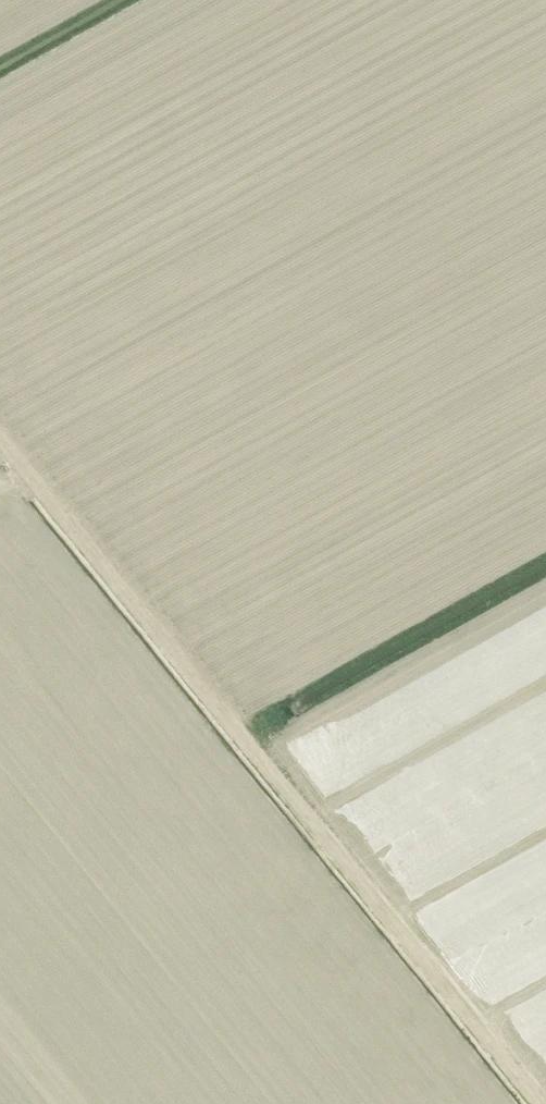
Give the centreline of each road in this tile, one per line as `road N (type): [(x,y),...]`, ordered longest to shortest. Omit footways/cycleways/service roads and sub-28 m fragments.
road 1 (track): [(532,1103),(0,450)]

